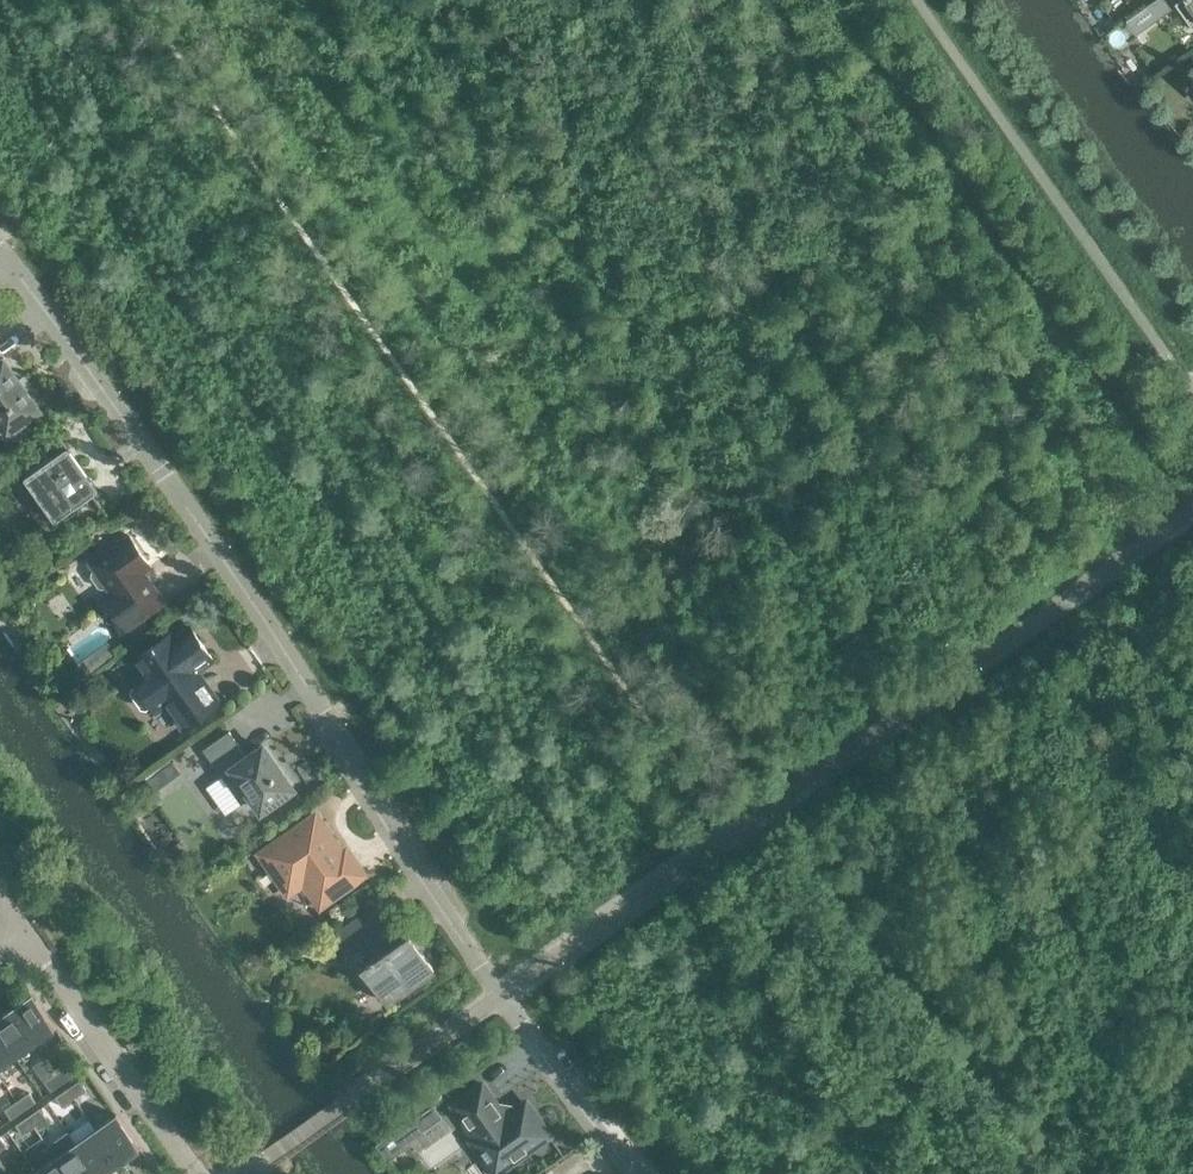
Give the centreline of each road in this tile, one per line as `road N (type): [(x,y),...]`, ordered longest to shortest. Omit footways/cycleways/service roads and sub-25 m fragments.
road 1 (residential): [(0,253),(328,718),(500,998),(641,1173)]
road 2 (residential): [(194,1173),(19,925)]

